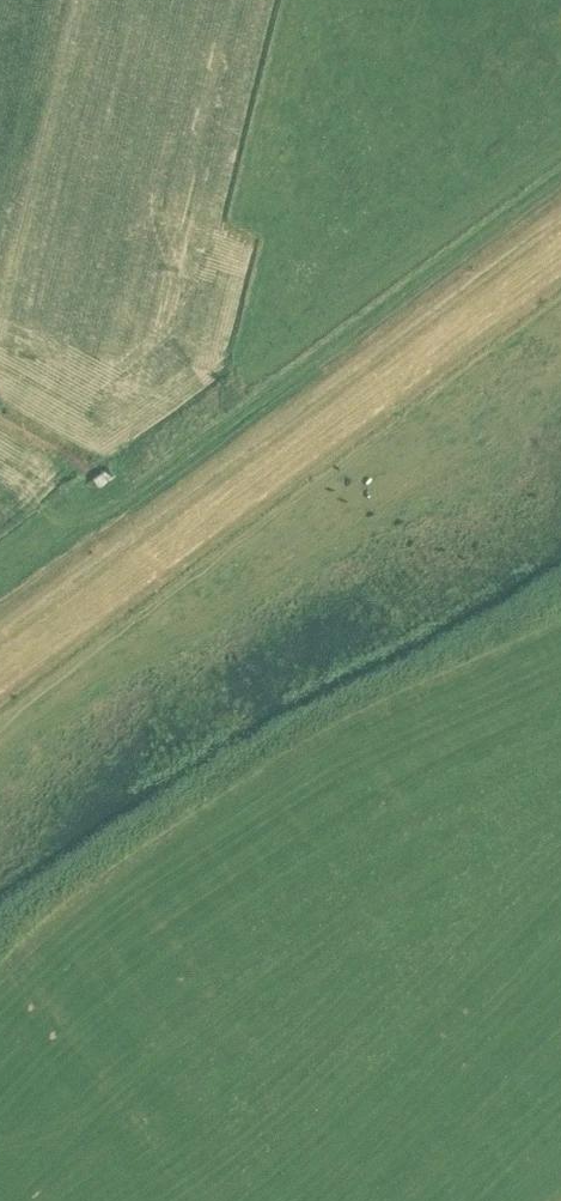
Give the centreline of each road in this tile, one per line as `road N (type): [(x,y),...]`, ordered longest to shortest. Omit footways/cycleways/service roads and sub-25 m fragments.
road 1 (track): [(560,228),(0,645)]

